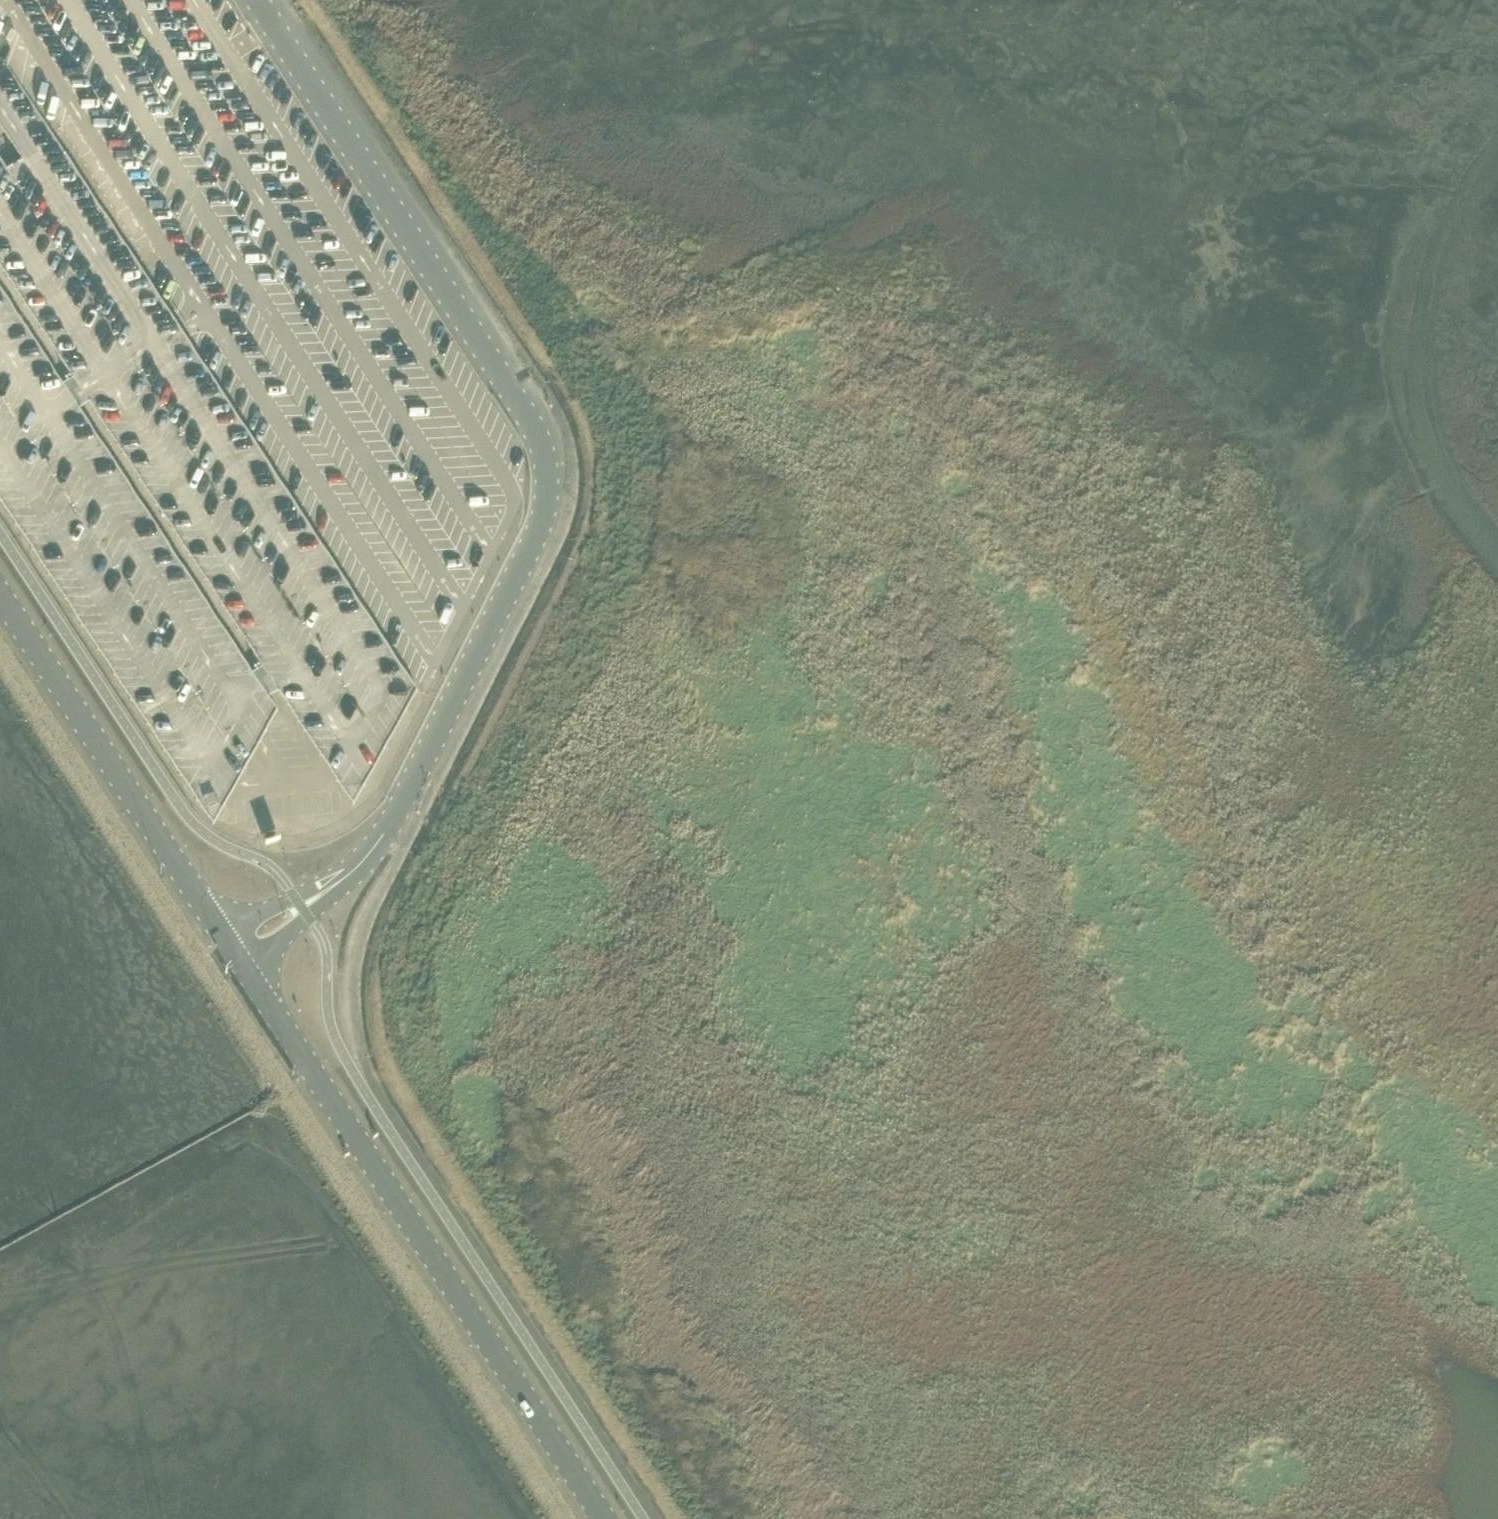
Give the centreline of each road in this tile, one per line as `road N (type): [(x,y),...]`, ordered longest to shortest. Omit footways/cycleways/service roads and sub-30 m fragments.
road 1 (primary): [(337,882),(378,839),(464,683),(541,524),(545,488),(526,423),(252,0)]
road 2 (primary): [(604,1518),(242,966)]
road 3 (unclassified): [(221,936),(0,599)]
road 4 (primary): [(337,882),(221,936)]
road 5 (primary): [(242,966),(337,882)]

